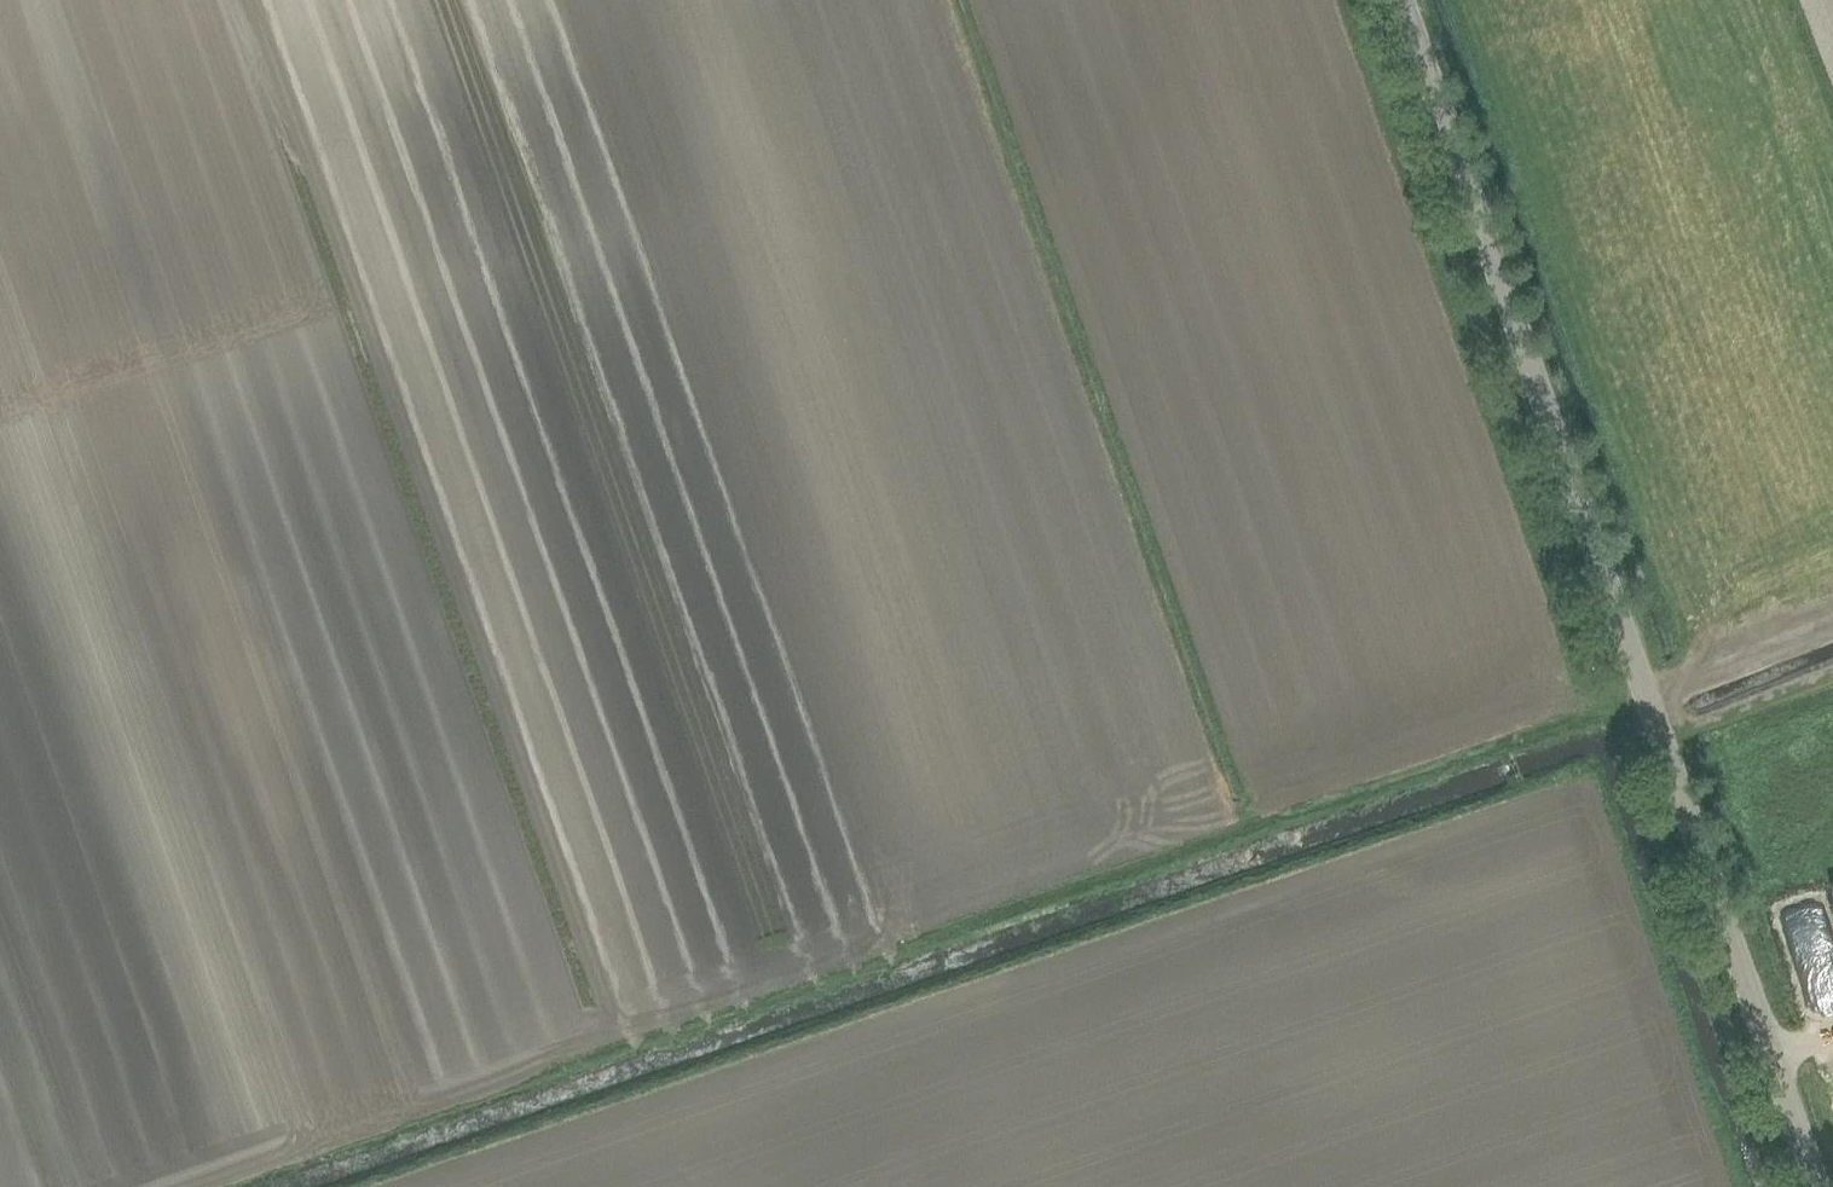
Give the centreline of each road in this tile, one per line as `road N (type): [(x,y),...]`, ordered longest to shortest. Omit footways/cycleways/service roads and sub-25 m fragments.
road 1 (tertiary): [(1813,1186),(1399,0)]

